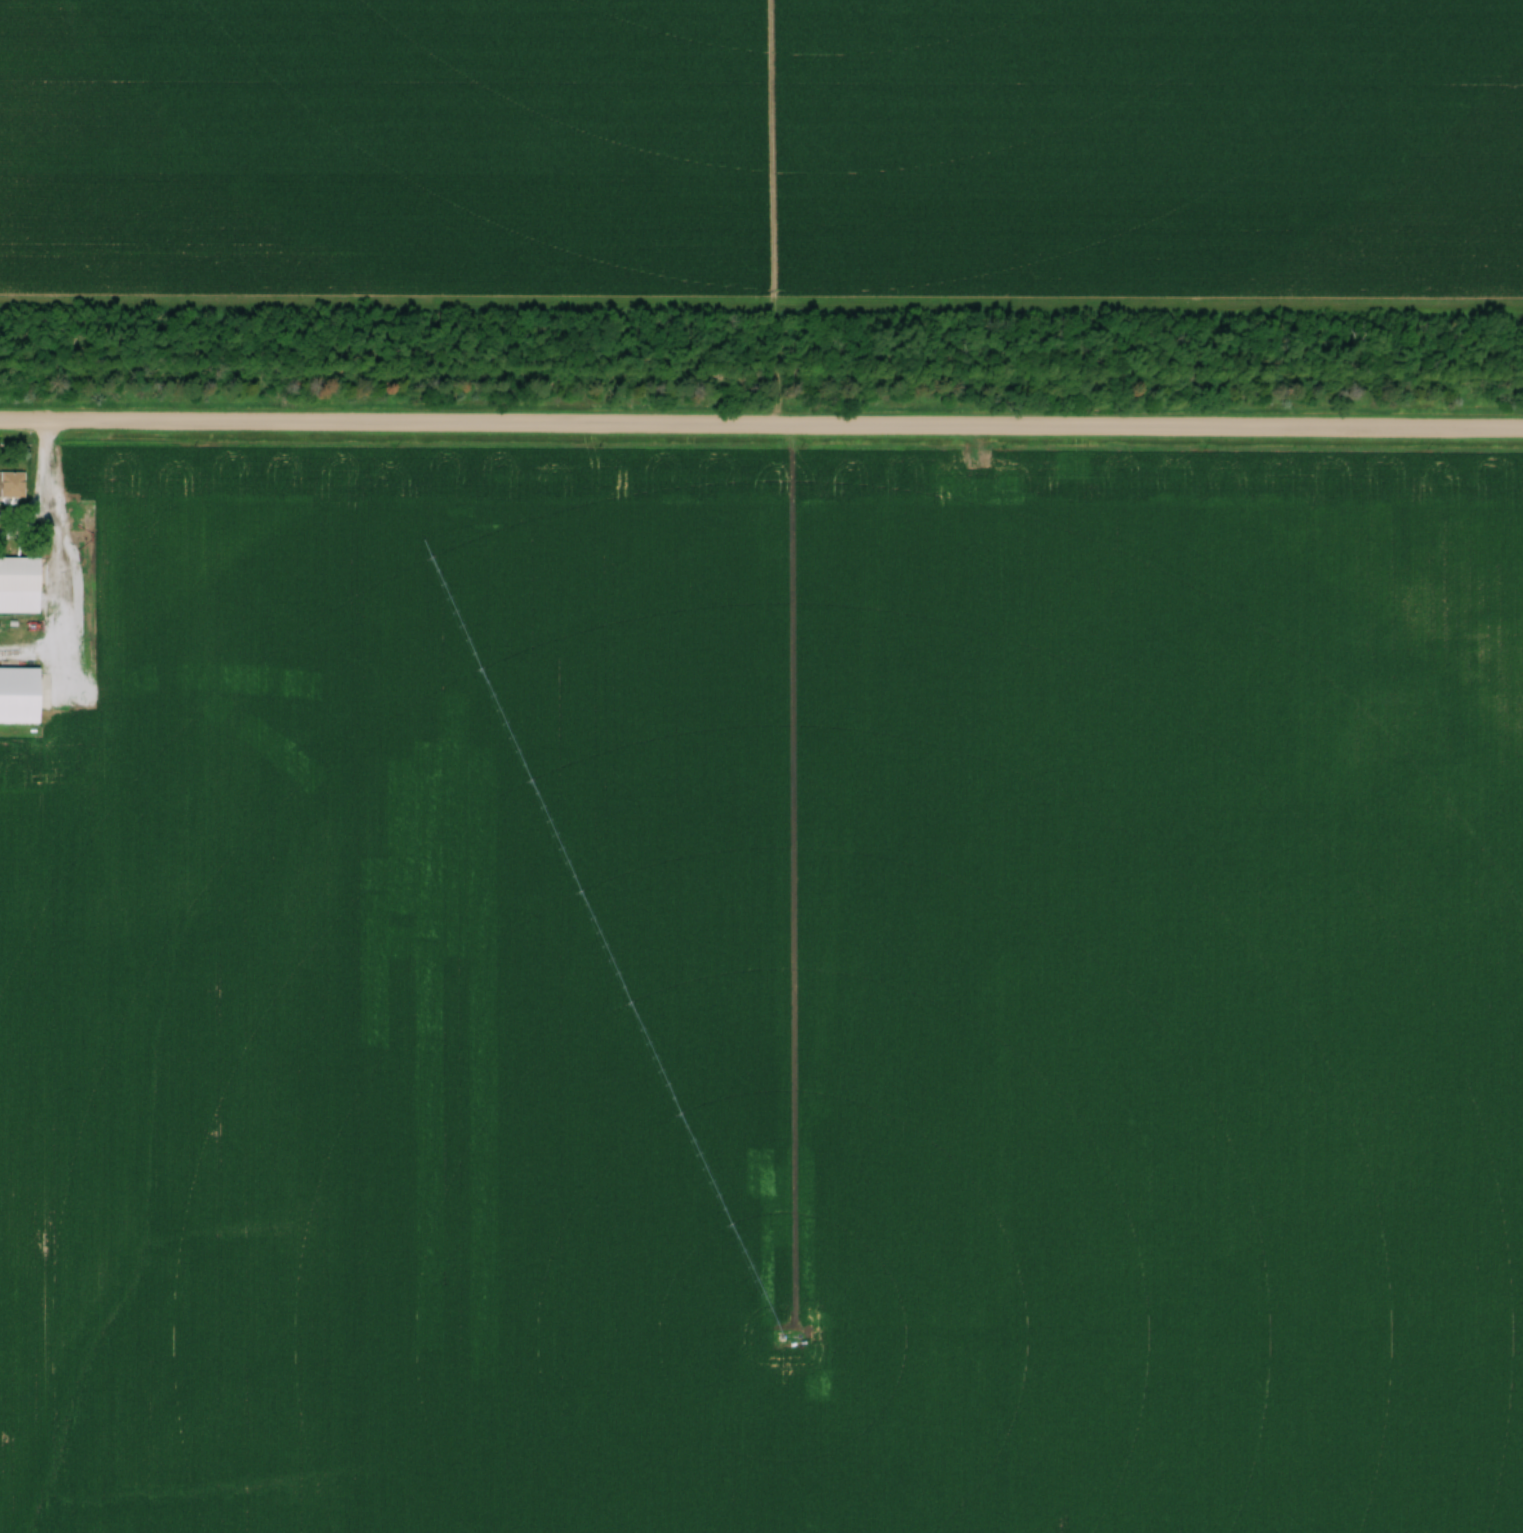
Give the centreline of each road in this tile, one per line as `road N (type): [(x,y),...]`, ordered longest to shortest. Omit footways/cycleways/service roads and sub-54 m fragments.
road 1 (tertiary): [(0,428),(1522,433)]

